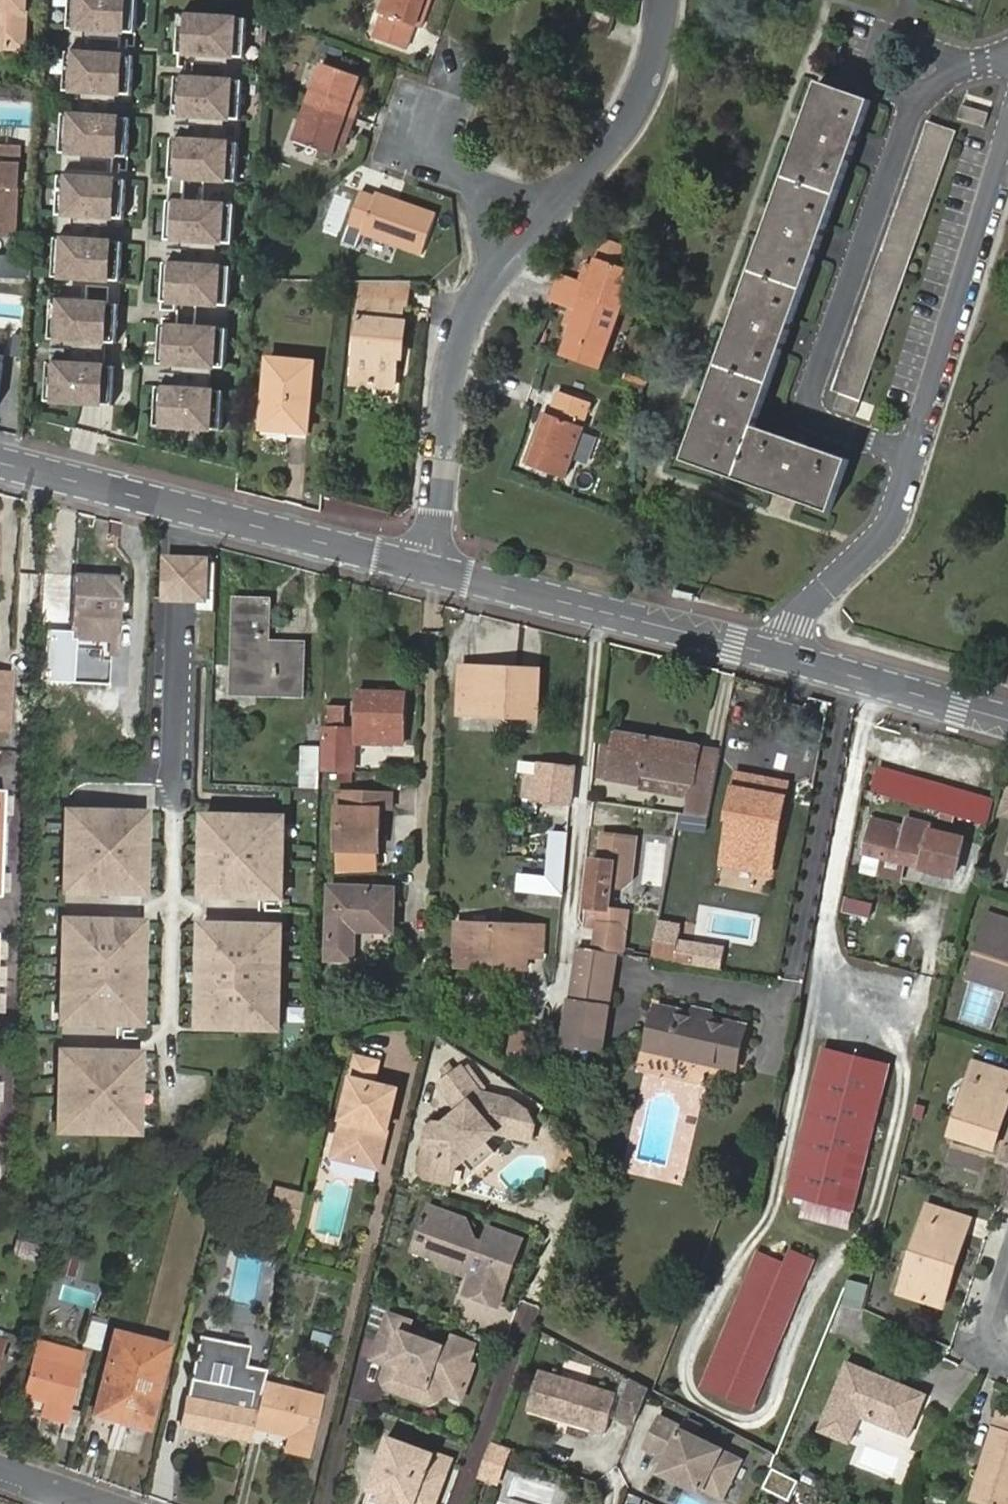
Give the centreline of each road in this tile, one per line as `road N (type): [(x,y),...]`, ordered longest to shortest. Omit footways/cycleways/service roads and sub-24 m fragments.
road 1 (residential): [(1003,156),(893,522),(770,655)]
road 2 (tertiary): [(0,464),(425,567)]
road 3 (tertiary): [(425,567),(770,655)]
road 4 (residential): [(500,268),(620,132),(655,52),(661,0)]
road 5 (residential): [(425,567),(454,363),(481,289),(500,268)]
road 6 (tertiary): [(770,655),(1007,720)]
road 7 (residential): [(434,109),(430,151),(475,193),(500,268)]

